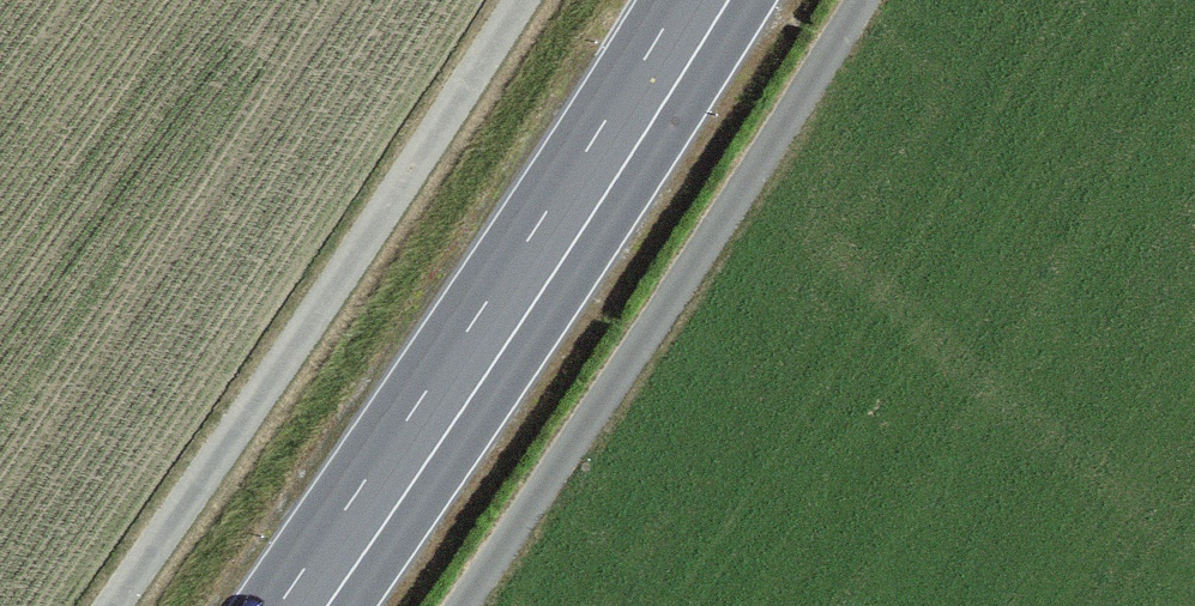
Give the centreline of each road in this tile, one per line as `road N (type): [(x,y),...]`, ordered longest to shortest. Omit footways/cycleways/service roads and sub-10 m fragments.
road 1 (track): [(521,0),(114,605)]
road 2 (primary): [(705,0),(302,605)]
road 3 (track): [(463,605),(862,0)]

